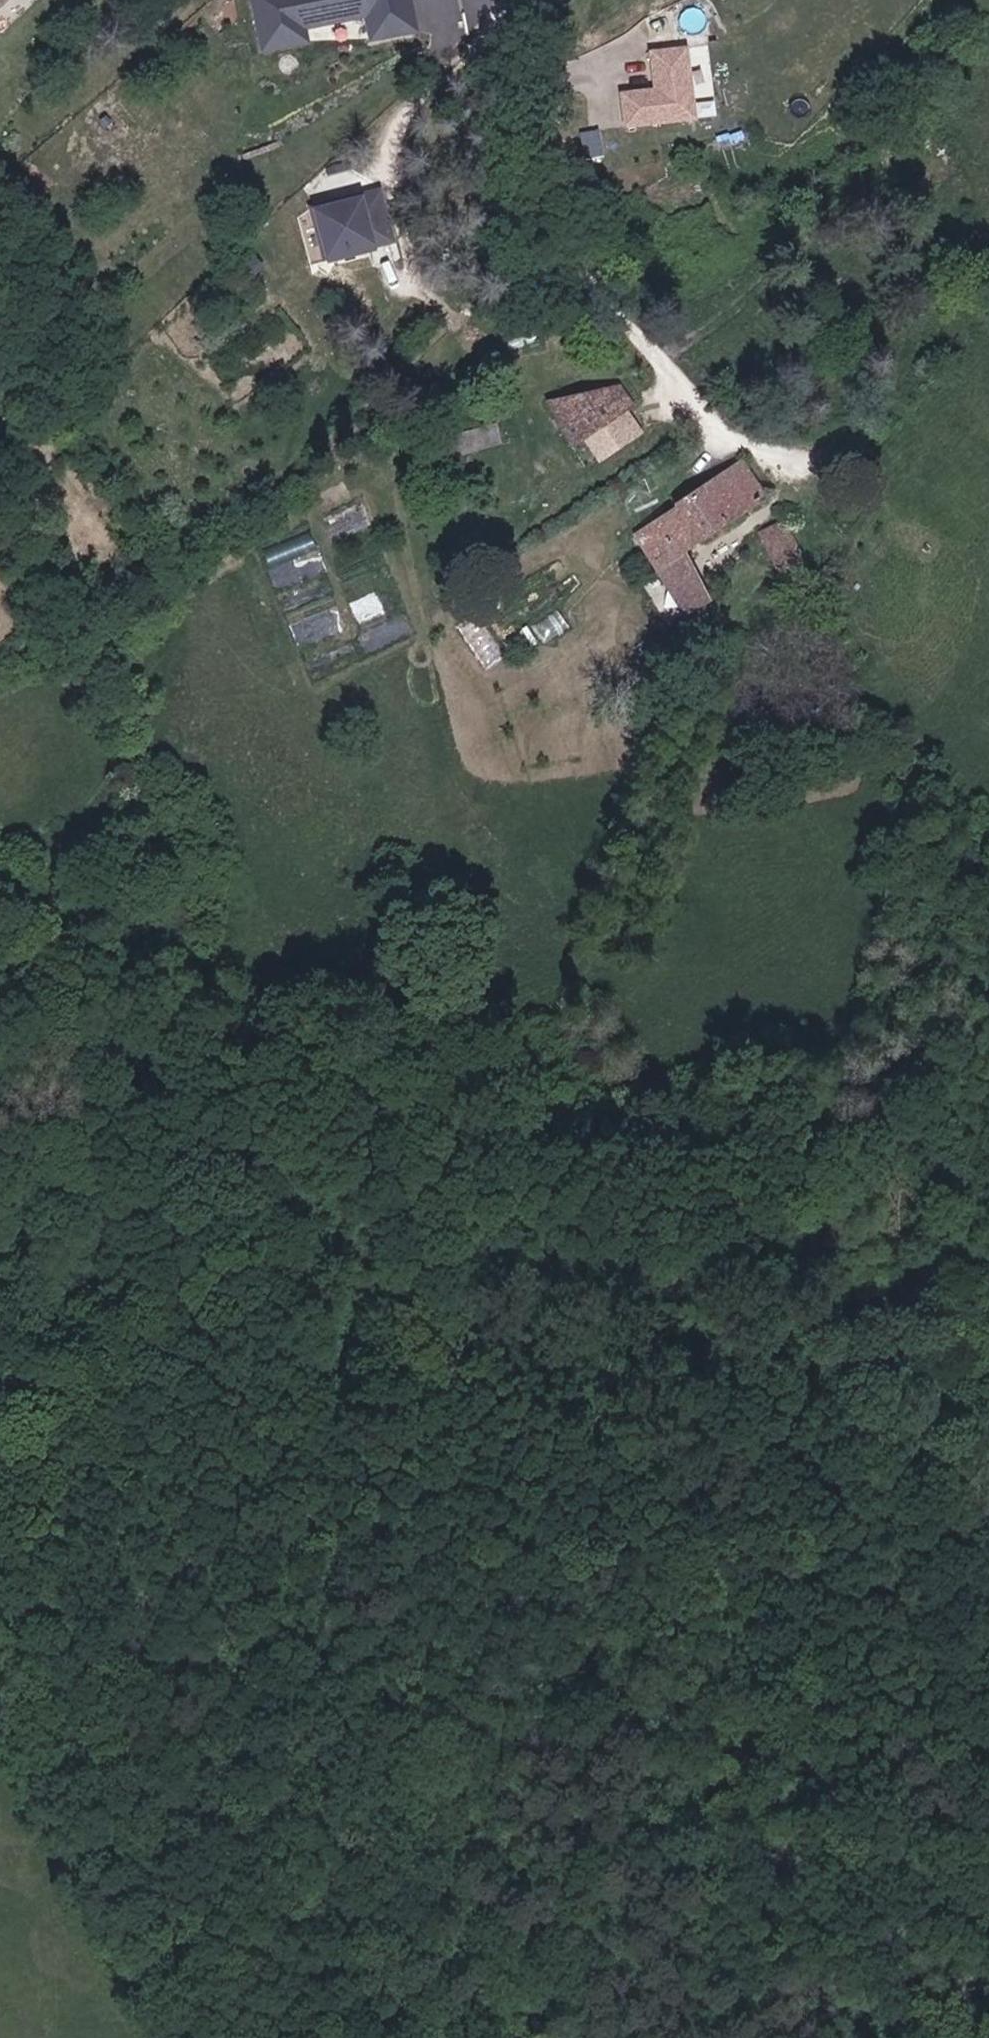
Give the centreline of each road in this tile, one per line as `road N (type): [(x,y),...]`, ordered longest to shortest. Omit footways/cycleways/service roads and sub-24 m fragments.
road 1 (track): [(0,1497),(202,1356),(415,1323),(640,1332),(933,1251),(988,1202)]
road 2 (unclassified): [(500,0),(614,302),(683,385),(792,481)]

